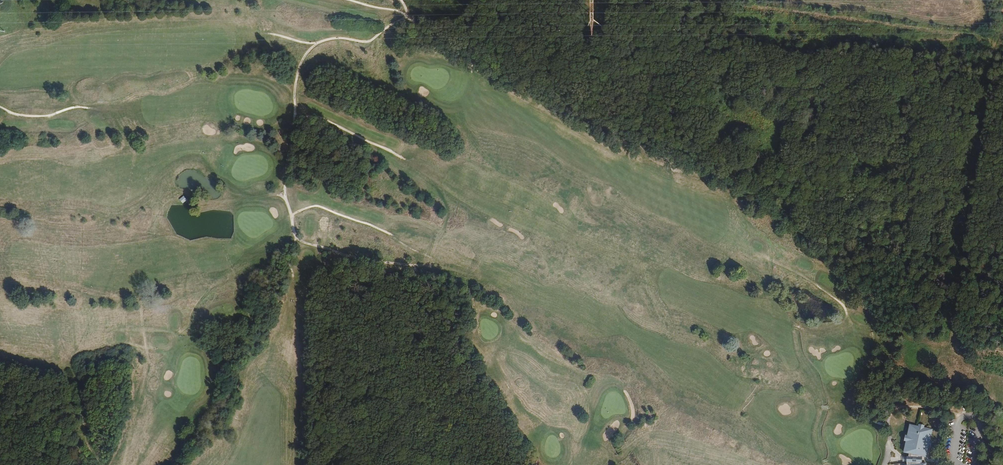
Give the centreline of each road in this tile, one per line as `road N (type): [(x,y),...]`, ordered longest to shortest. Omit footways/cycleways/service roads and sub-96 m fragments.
road 1 (track): [(960,418),(903,406),(871,329),(914,40),(983,37),(988,7),(1002,8)]
road 2 (track): [(172,464),(264,311),(293,239)]

